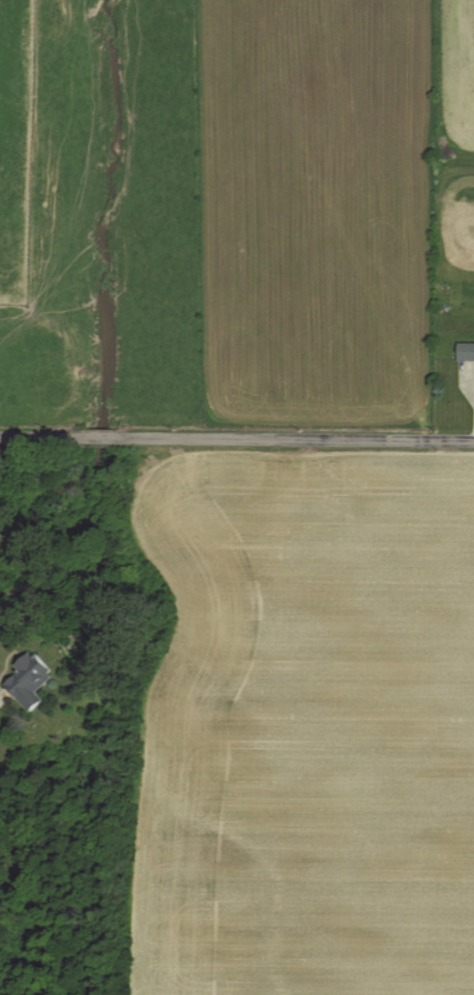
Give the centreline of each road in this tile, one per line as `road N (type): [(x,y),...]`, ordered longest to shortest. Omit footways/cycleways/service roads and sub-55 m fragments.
road 1 (residential): [(473,439),(0,436)]

